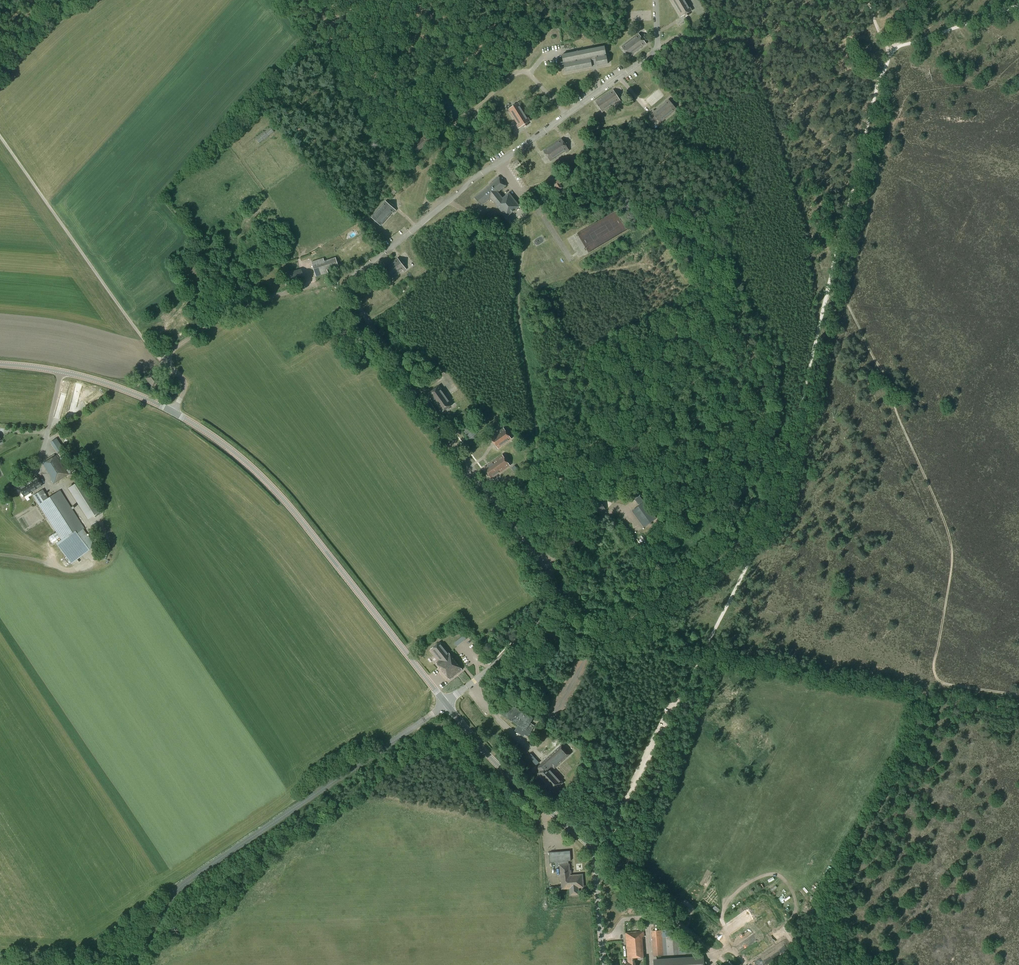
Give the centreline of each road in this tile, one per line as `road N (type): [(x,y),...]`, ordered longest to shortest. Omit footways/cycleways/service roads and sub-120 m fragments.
road 1 (secondary): [(604,964),(591,848),(484,750),(265,480),(172,410)]
road 2 (track): [(594,852),(642,779),(781,497),(827,293)]
road 3 (track): [(827,293),(844,301),(885,376),(950,540),(936,679),(1018,695)]
road 4 (track): [(827,293),(890,53)]
road 5 (secondary): [(172,410),(91,379),(0,364)]
road 6 (track): [(594,852),(727,964)]
road 7 (track): [(1018,6),(890,53)]

